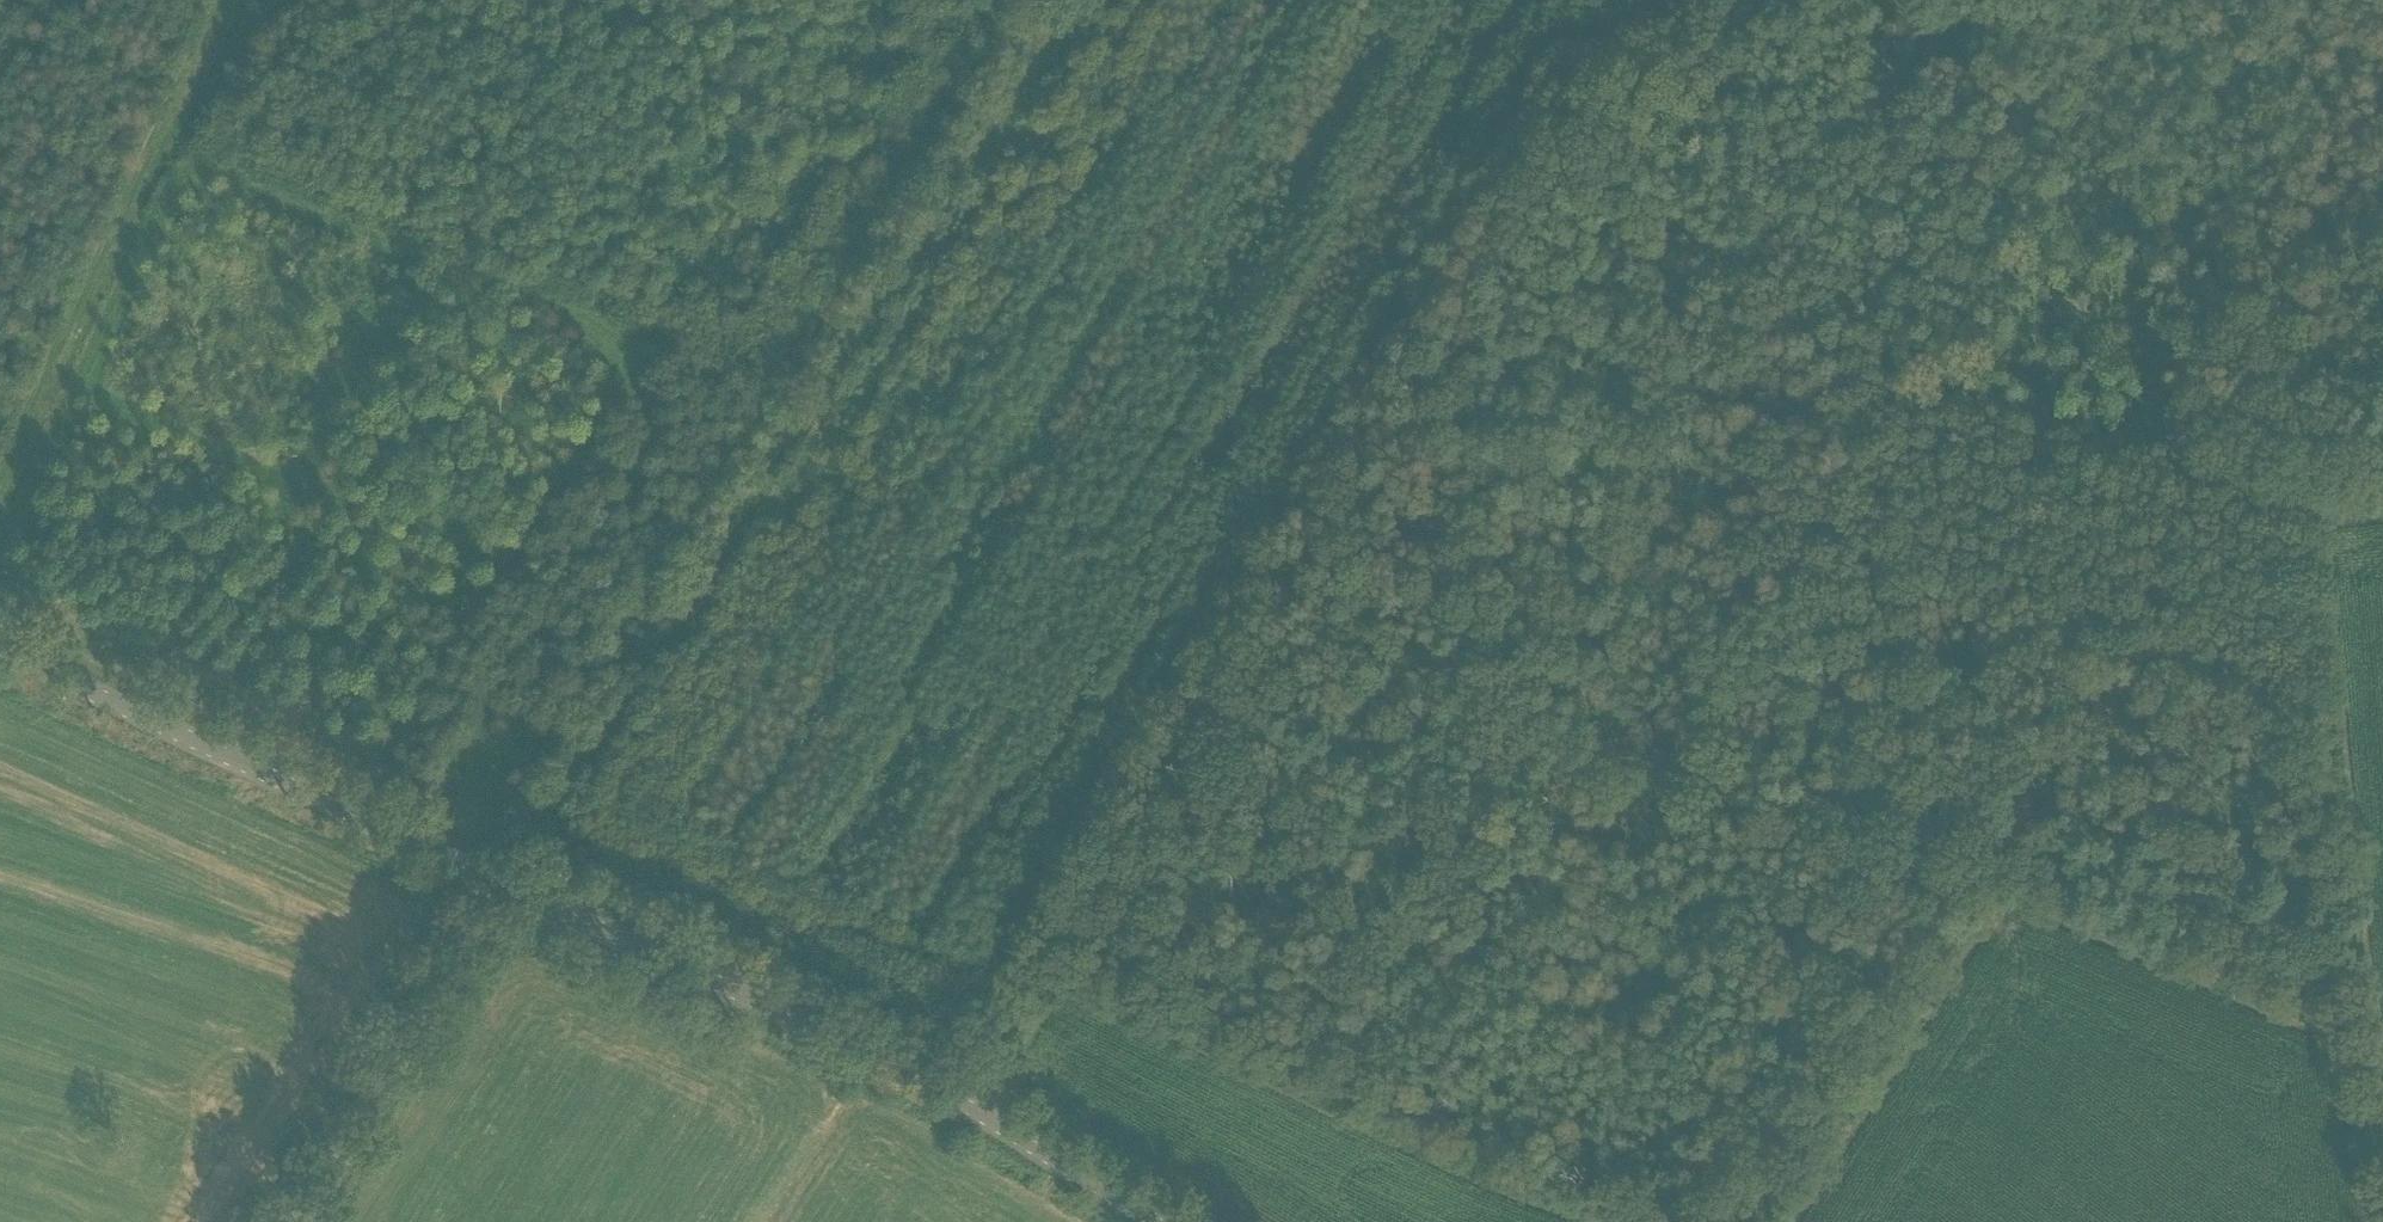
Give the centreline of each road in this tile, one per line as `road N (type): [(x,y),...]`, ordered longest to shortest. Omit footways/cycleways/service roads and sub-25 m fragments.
road 1 (track): [(503,885),(1078,0)]
road 2 (unclassified): [(1141,1221),(1018,1144),(503,885)]
road 3 (unclassified): [(503,885),(0,648)]
road 4 (track): [(0,489),(234,0)]
road 5 (unclassified): [(503,885),(288,1221)]

